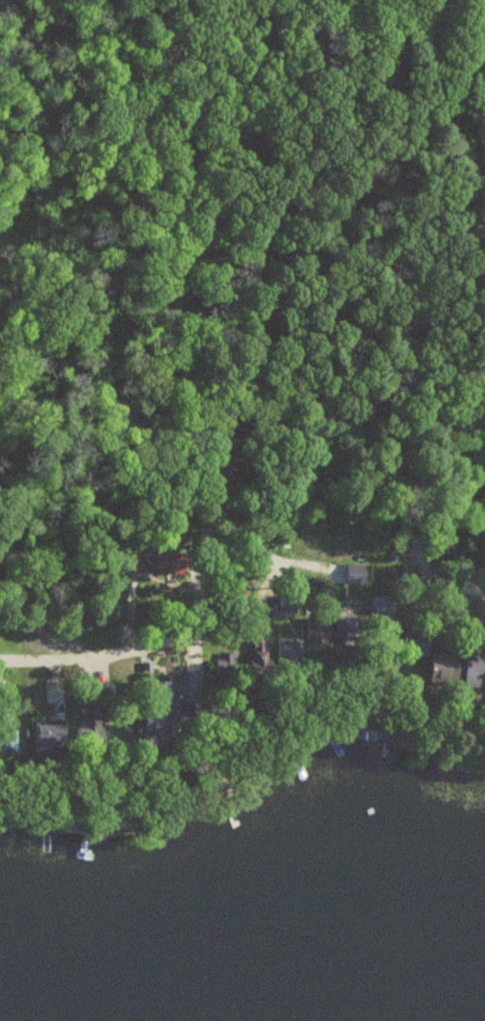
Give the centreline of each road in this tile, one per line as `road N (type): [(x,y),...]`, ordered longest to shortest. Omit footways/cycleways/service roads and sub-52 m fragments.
road 1 (residential): [(0,658),(66,656),(195,630),(206,465),(184,363),(171,128),(188,79),(248,0)]
road 2 (residential): [(484,577),(435,575),(388,469),(346,413),(184,363)]

